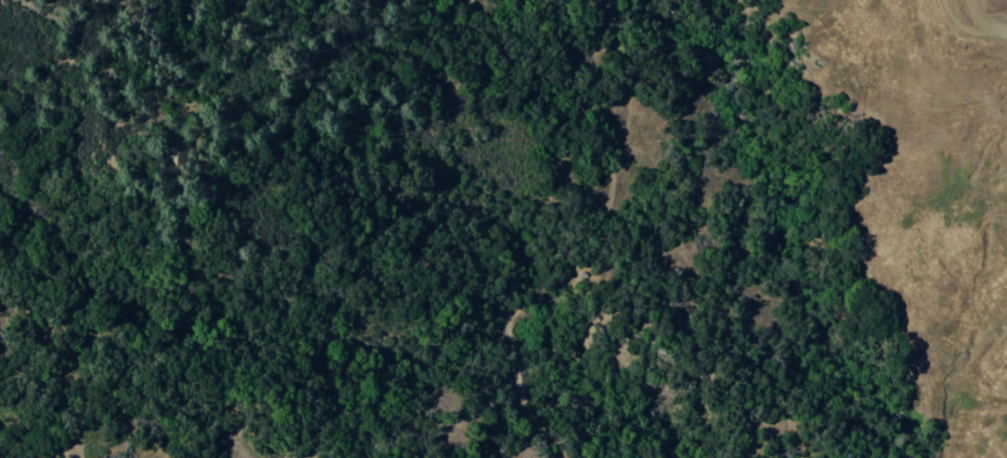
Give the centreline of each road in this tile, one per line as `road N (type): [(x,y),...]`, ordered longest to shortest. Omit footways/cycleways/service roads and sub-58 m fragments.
road 1 (track): [(614,0),(631,124),(608,221)]

